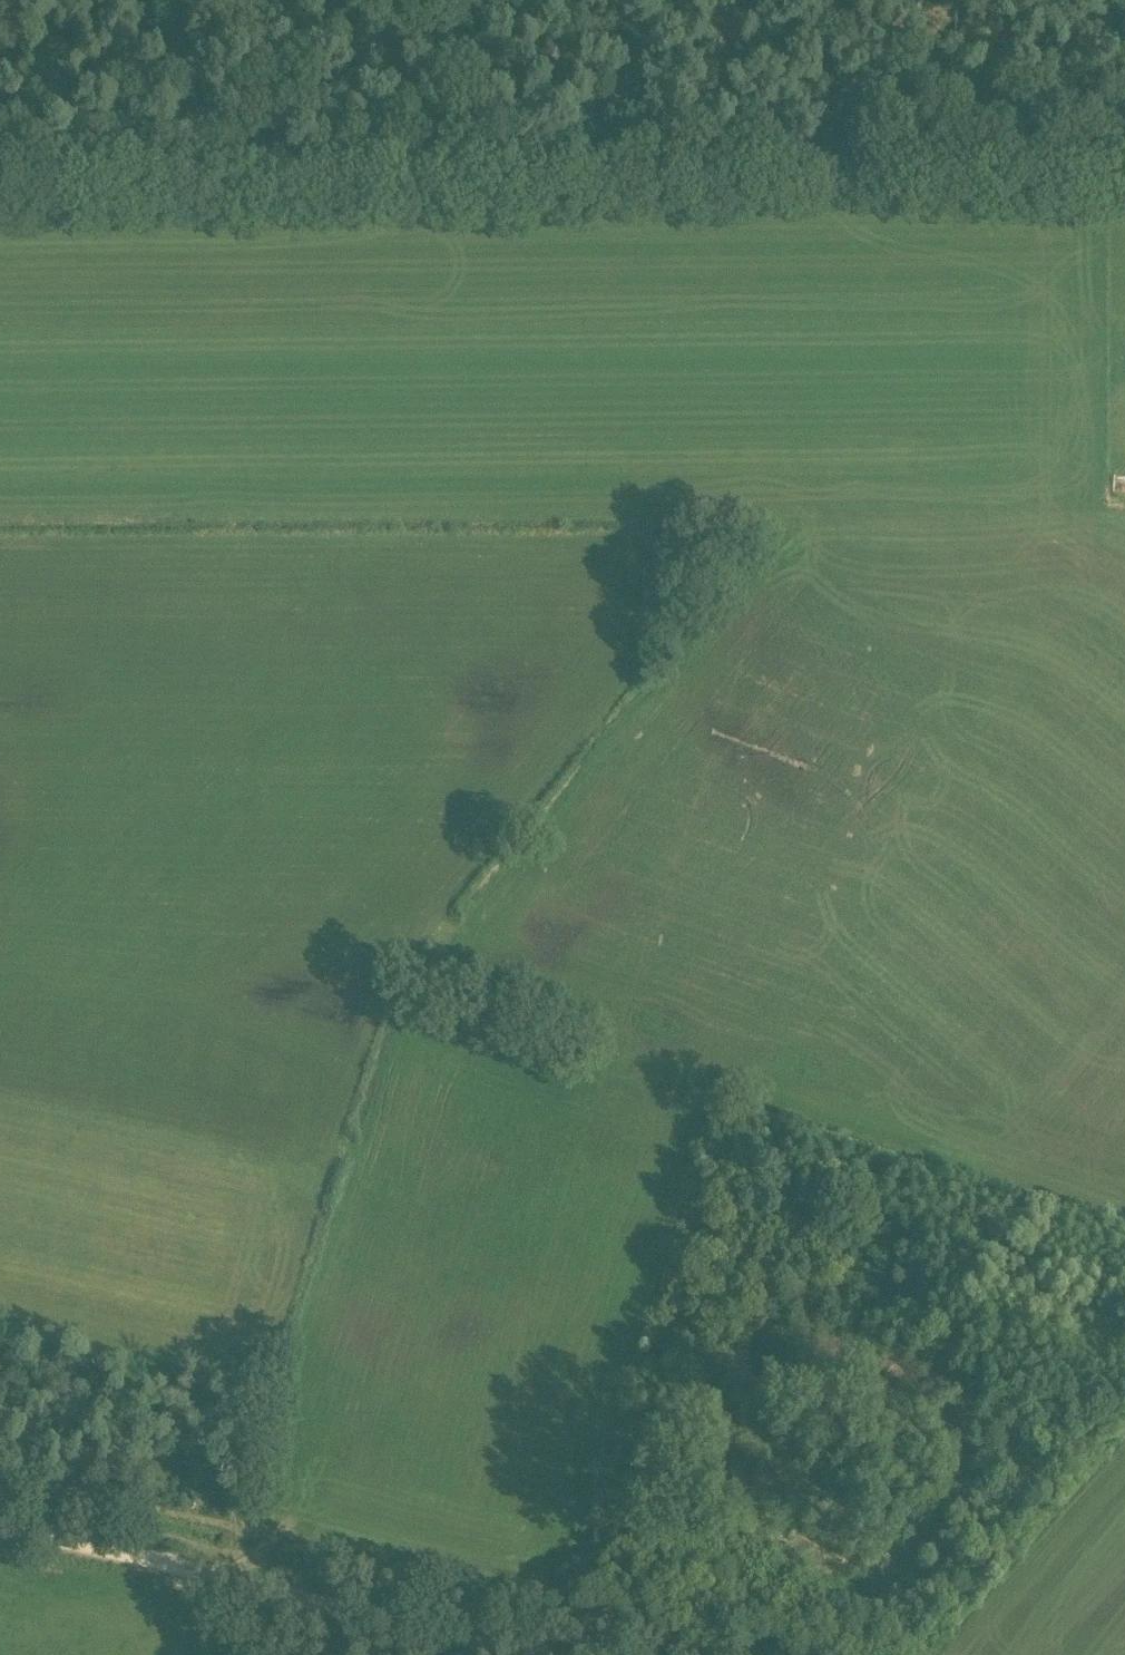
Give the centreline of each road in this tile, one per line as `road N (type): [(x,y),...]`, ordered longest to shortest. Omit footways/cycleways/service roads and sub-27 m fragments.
road 1 (track): [(1124,176),(0,181)]
road 2 (track): [(532,1654),(0,1529)]

